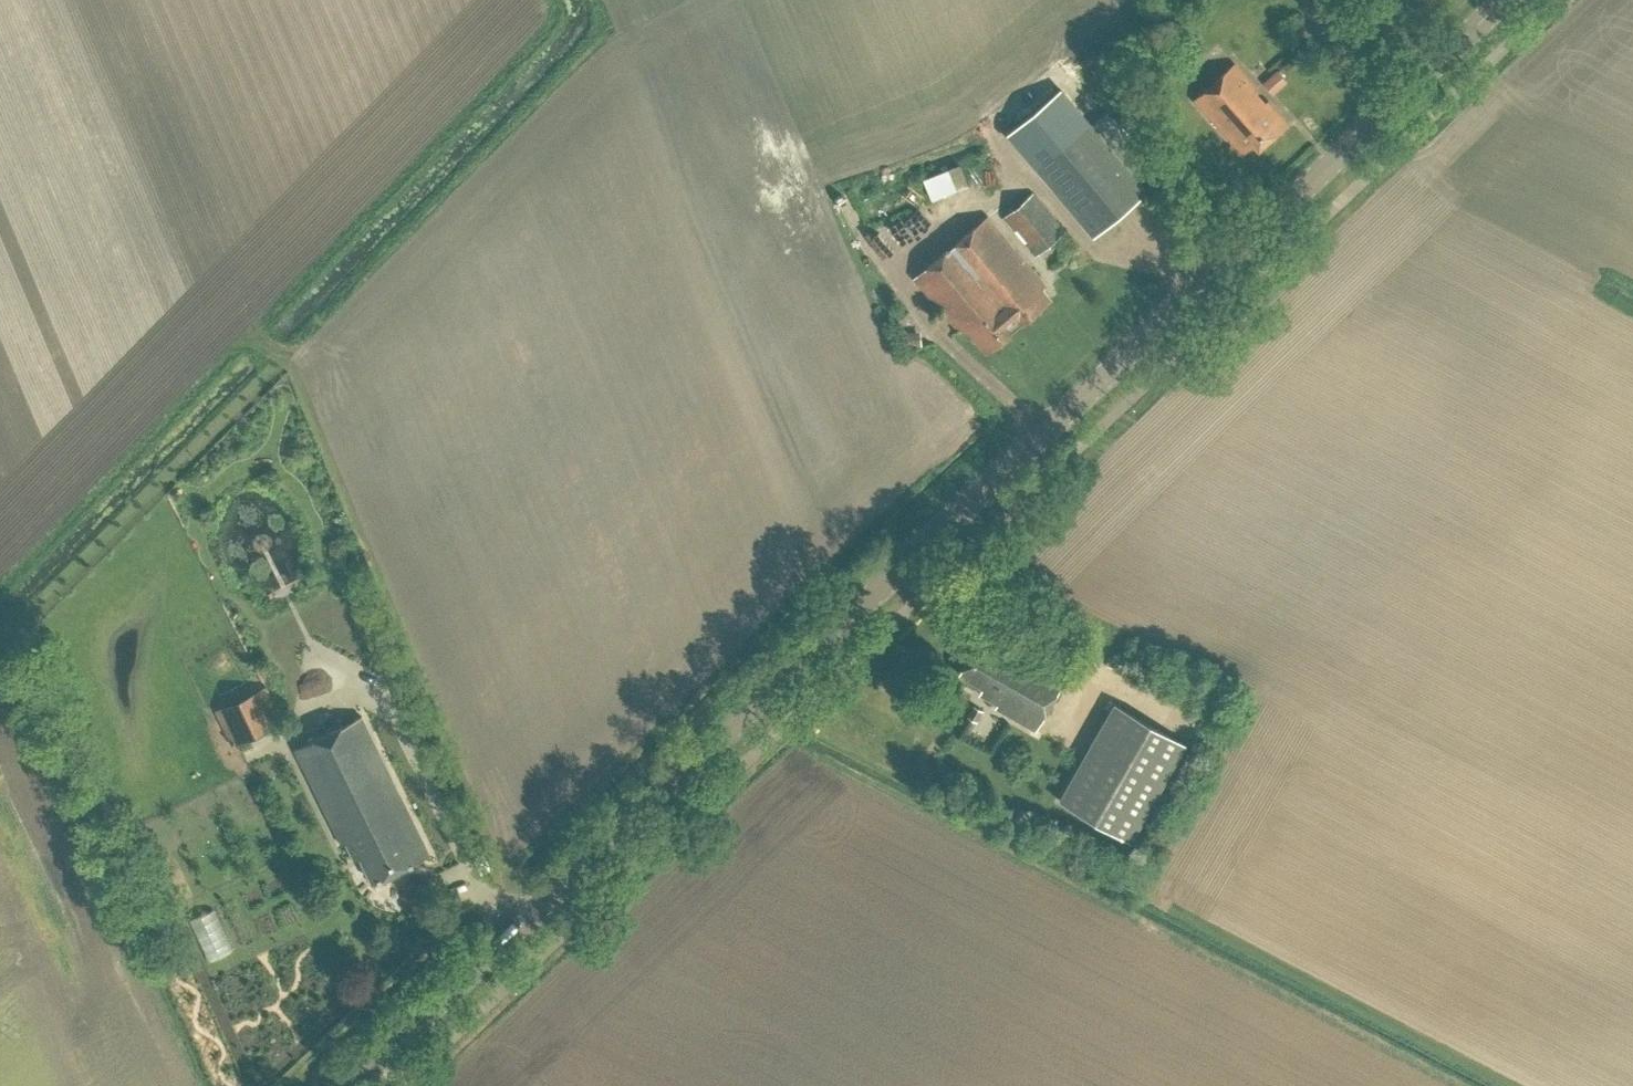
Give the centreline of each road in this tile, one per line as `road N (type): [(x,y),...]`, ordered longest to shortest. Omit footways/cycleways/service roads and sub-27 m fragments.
road 1 (secondary): [(349,1085),(1502,0)]

